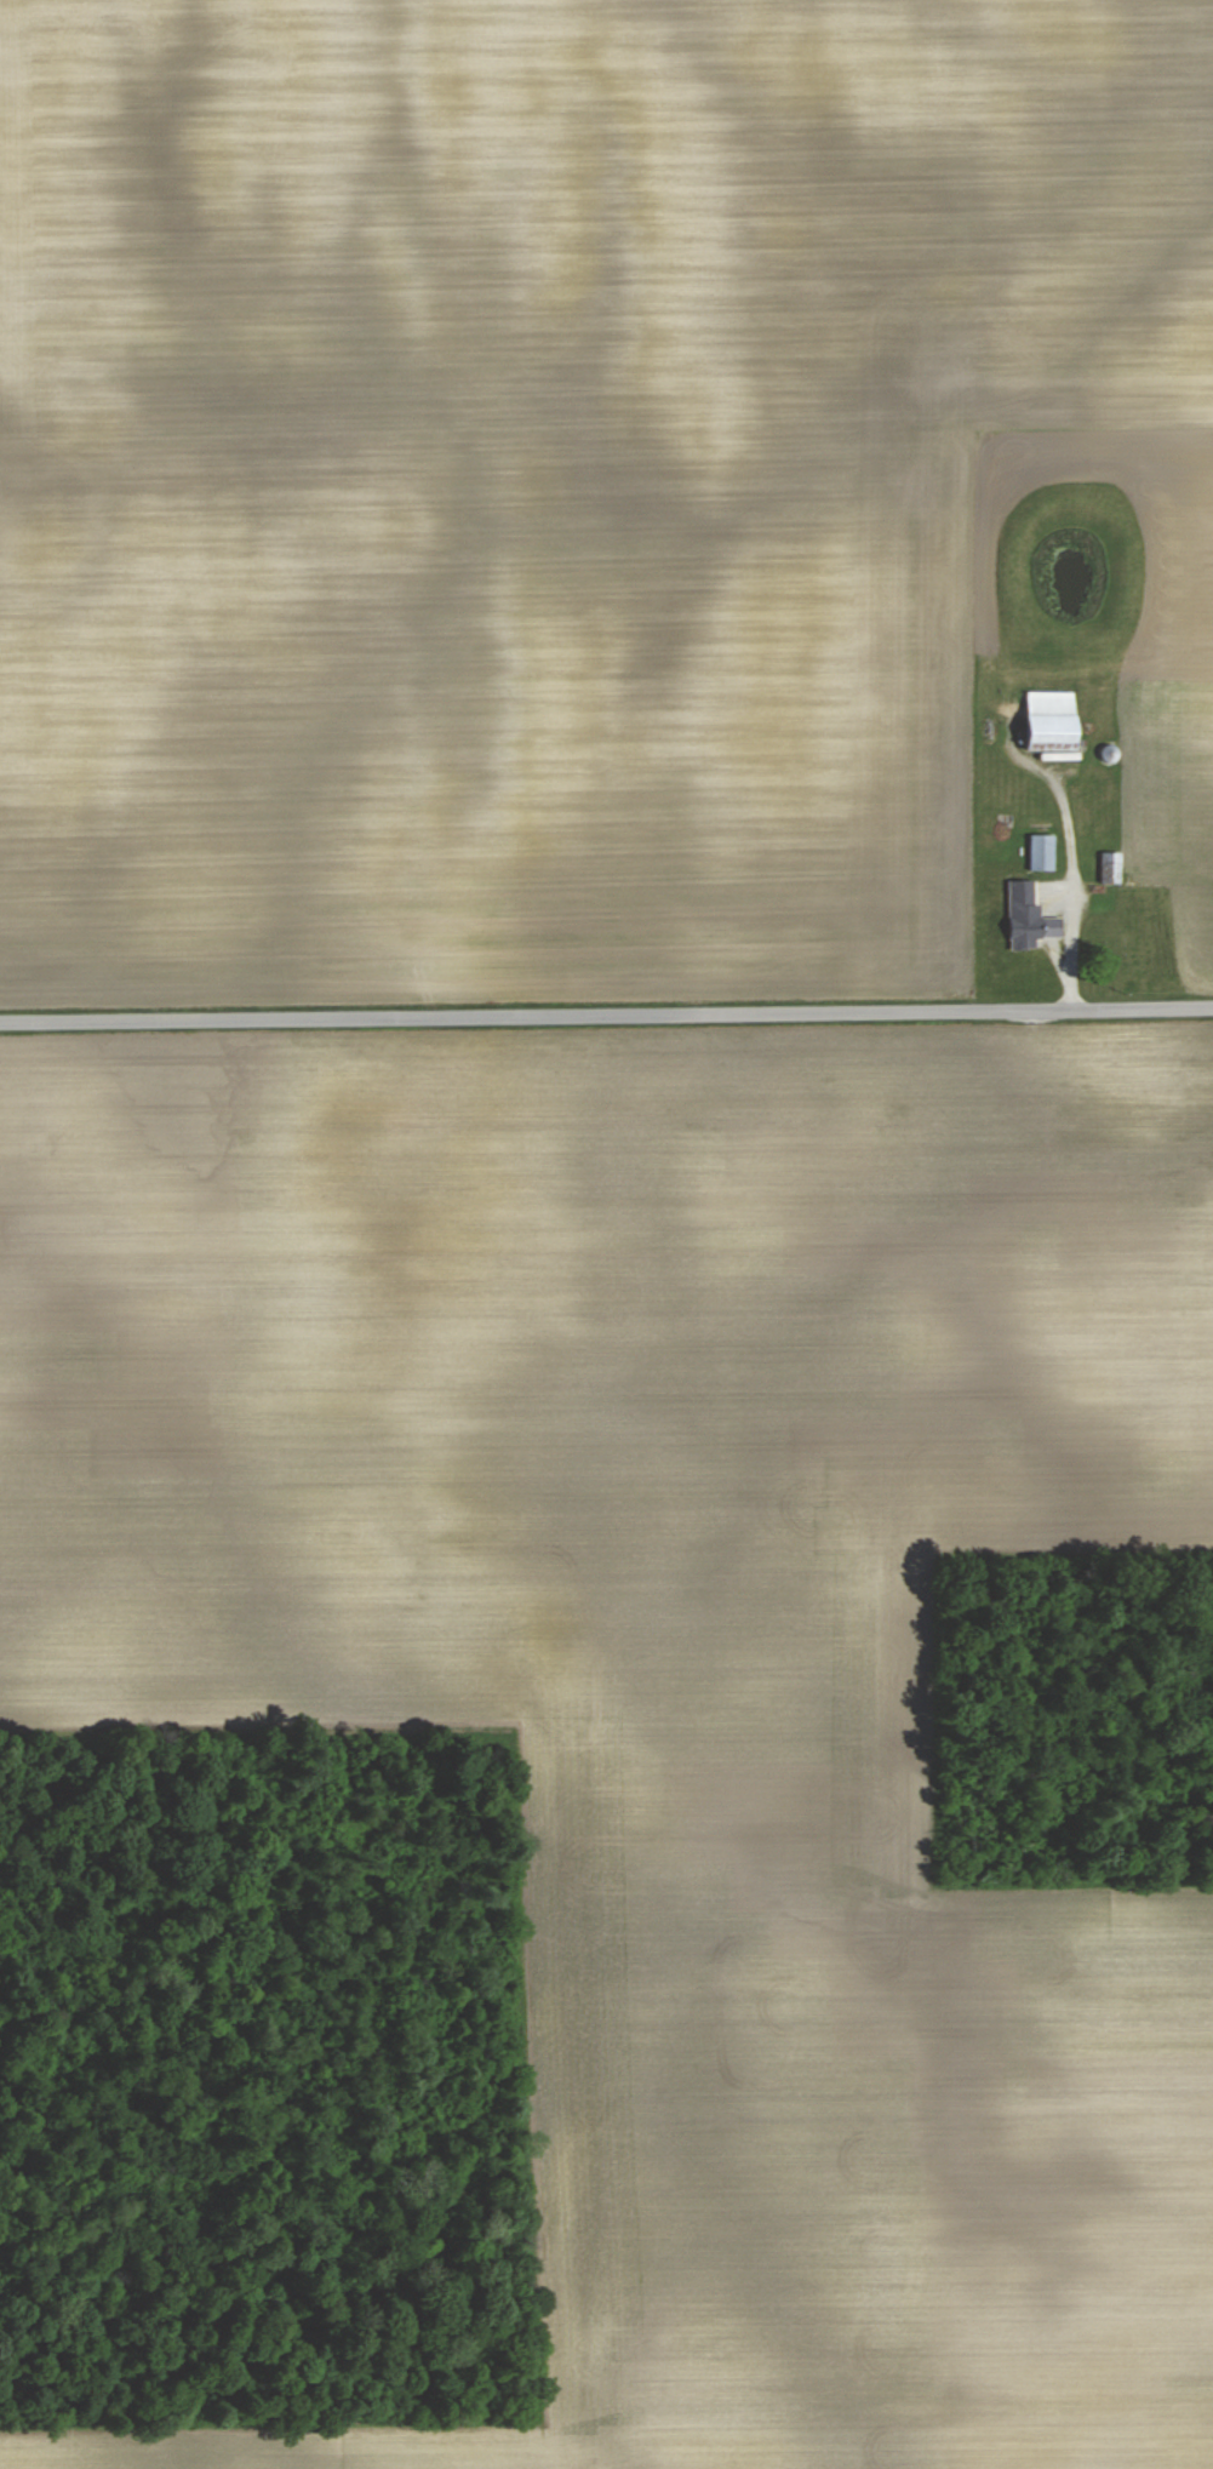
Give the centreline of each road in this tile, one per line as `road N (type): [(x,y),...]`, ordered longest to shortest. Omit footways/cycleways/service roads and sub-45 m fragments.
road 1 (residential): [(0,1021),(1212,1008)]

